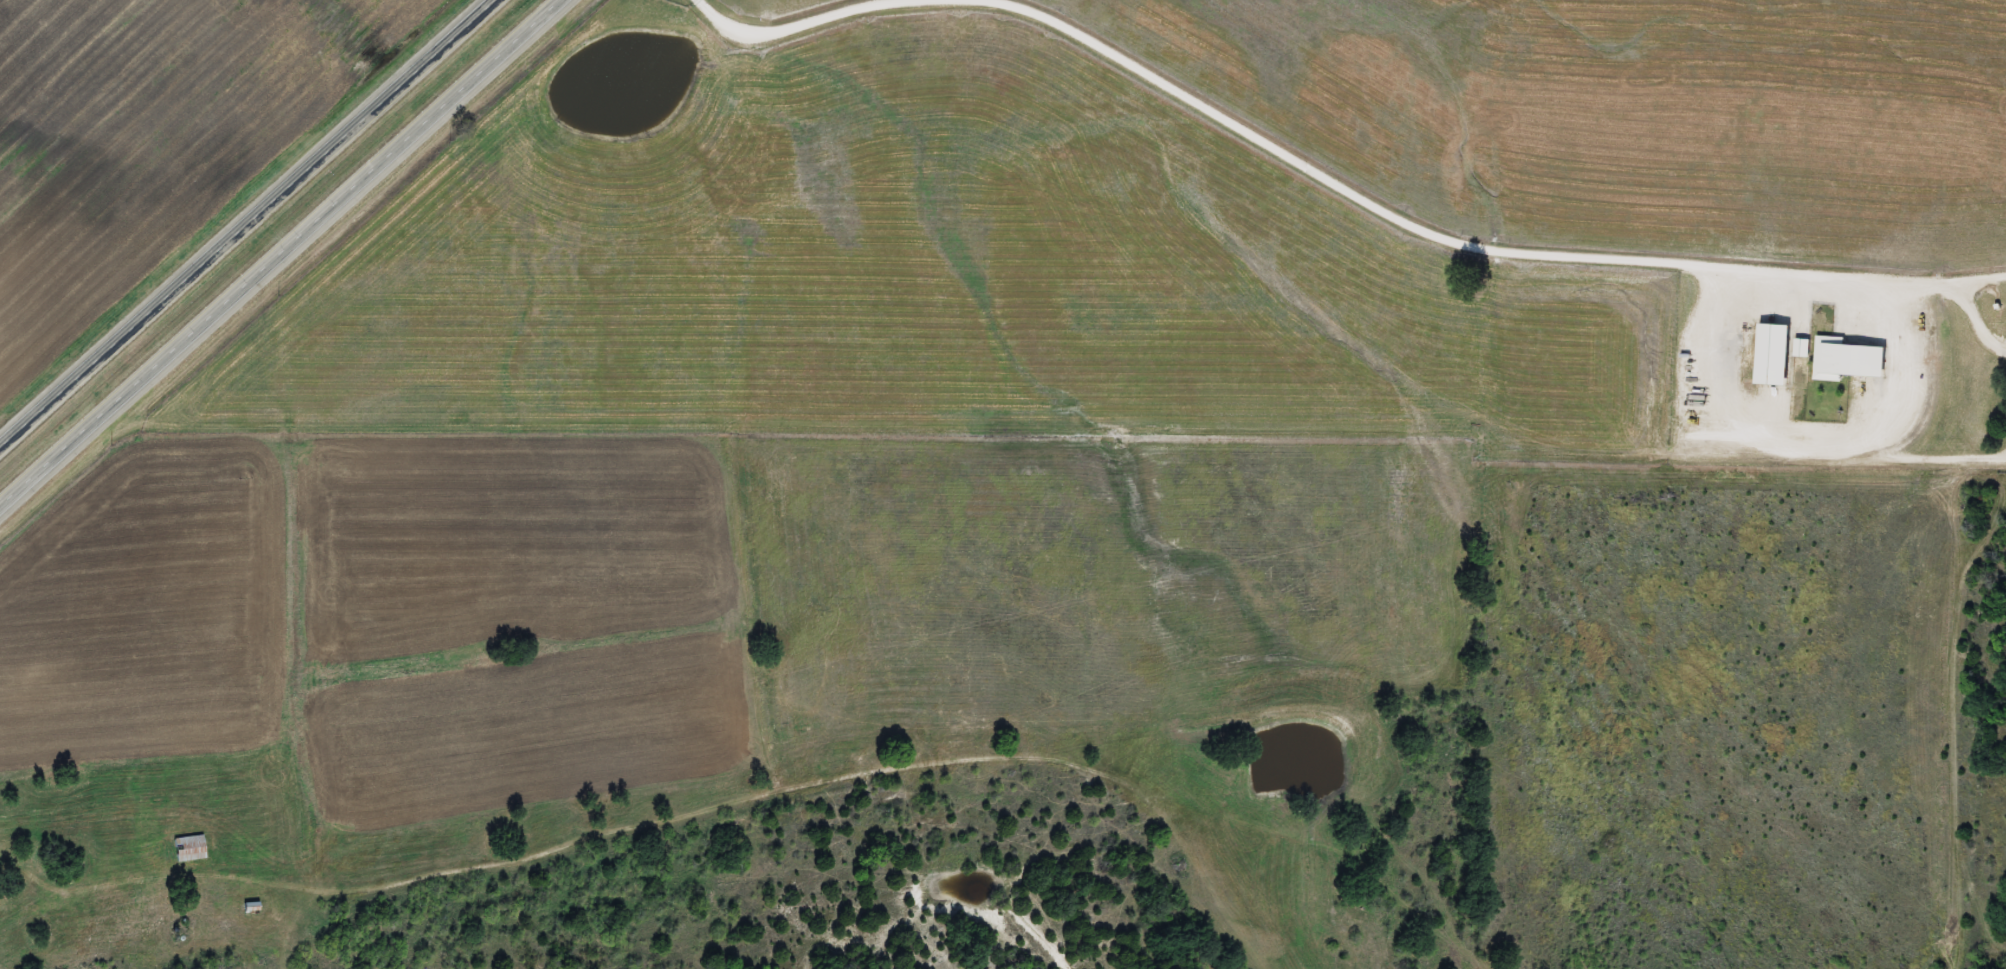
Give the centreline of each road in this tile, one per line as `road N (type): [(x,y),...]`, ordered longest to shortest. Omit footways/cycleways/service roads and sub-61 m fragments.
road 1 (trunk): [(0,514),(569,0)]
road 2 (trunk): [(505,0),(0,453)]

